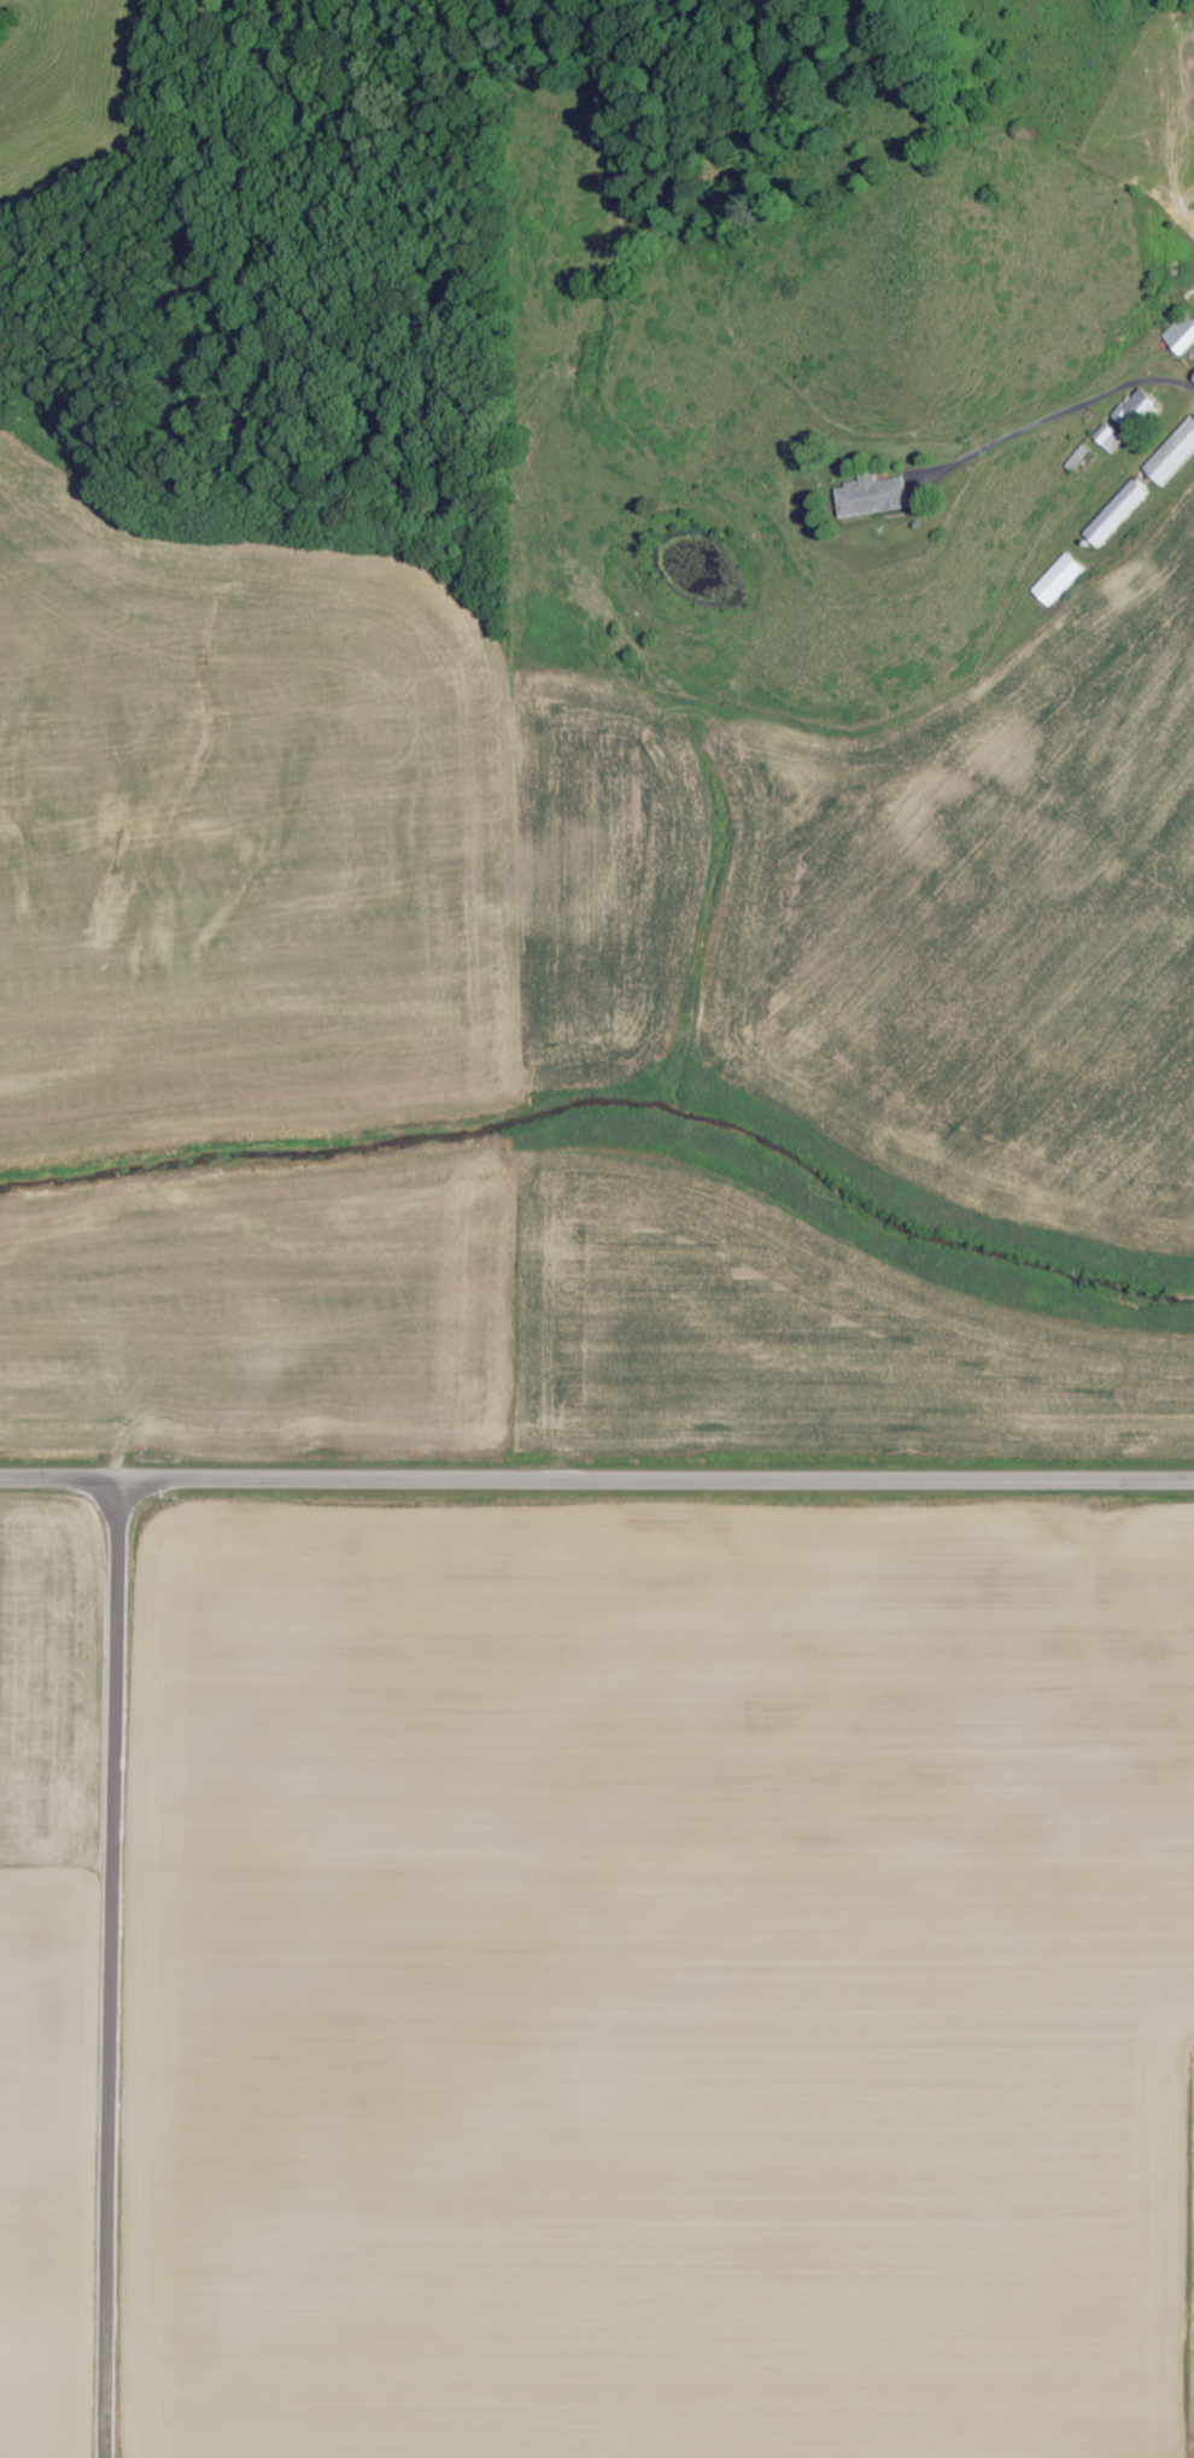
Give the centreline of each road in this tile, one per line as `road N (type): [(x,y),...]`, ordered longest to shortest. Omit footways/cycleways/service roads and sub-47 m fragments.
road 1 (residential): [(1193,1478),(0,1478)]
road 2 (residential): [(103,2457),(116,1479)]

